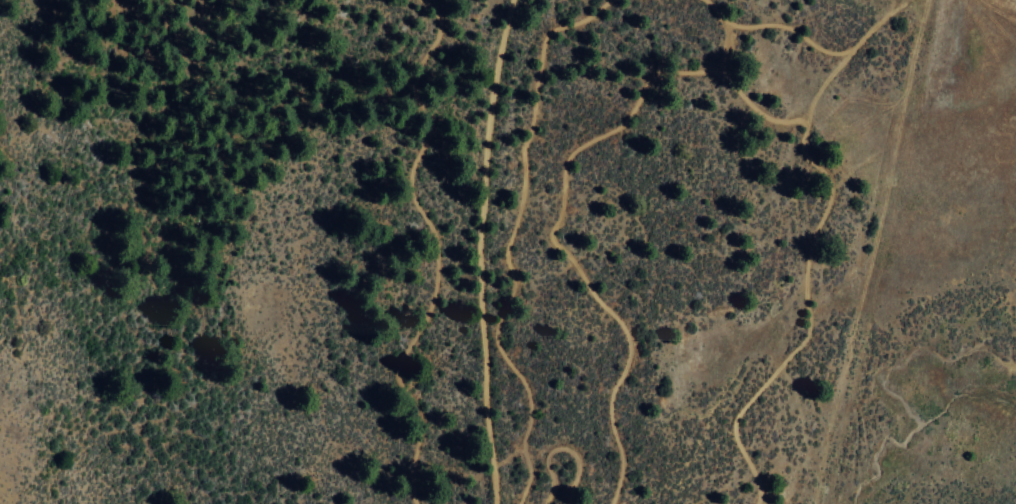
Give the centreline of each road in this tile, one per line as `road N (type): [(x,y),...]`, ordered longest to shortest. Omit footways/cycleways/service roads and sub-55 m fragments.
road 1 (track): [(764,503),(733,425),(804,338),(806,260),(830,186),(803,154),(802,122),(763,116),(724,75),(695,71),(647,80),(615,129),(574,148),(549,234),(626,336),(626,362),(608,410),(620,471),(611,503)]
road 2 (track): [(519,503),(529,411),(494,325),(513,282),(505,255),(522,189),(522,148),(547,32),(585,19),(607,0)]
road 3 (track): [(422,0),(438,32),(415,83),(412,101),(428,128),(409,178),(436,262),(429,305),(396,377),(417,415),(414,503)]
road 4 (track): [(494,503),(478,250),(485,136),(510,0)]
road 5 (track): [(905,0),(826,78),(803,130)]
road 6 (track): [(703,0),(739,26),(785,26),(818,49),(852,49)]
road 7 (track): [(571,503),(576,465),(563,447),(547,454),(544,503)]

